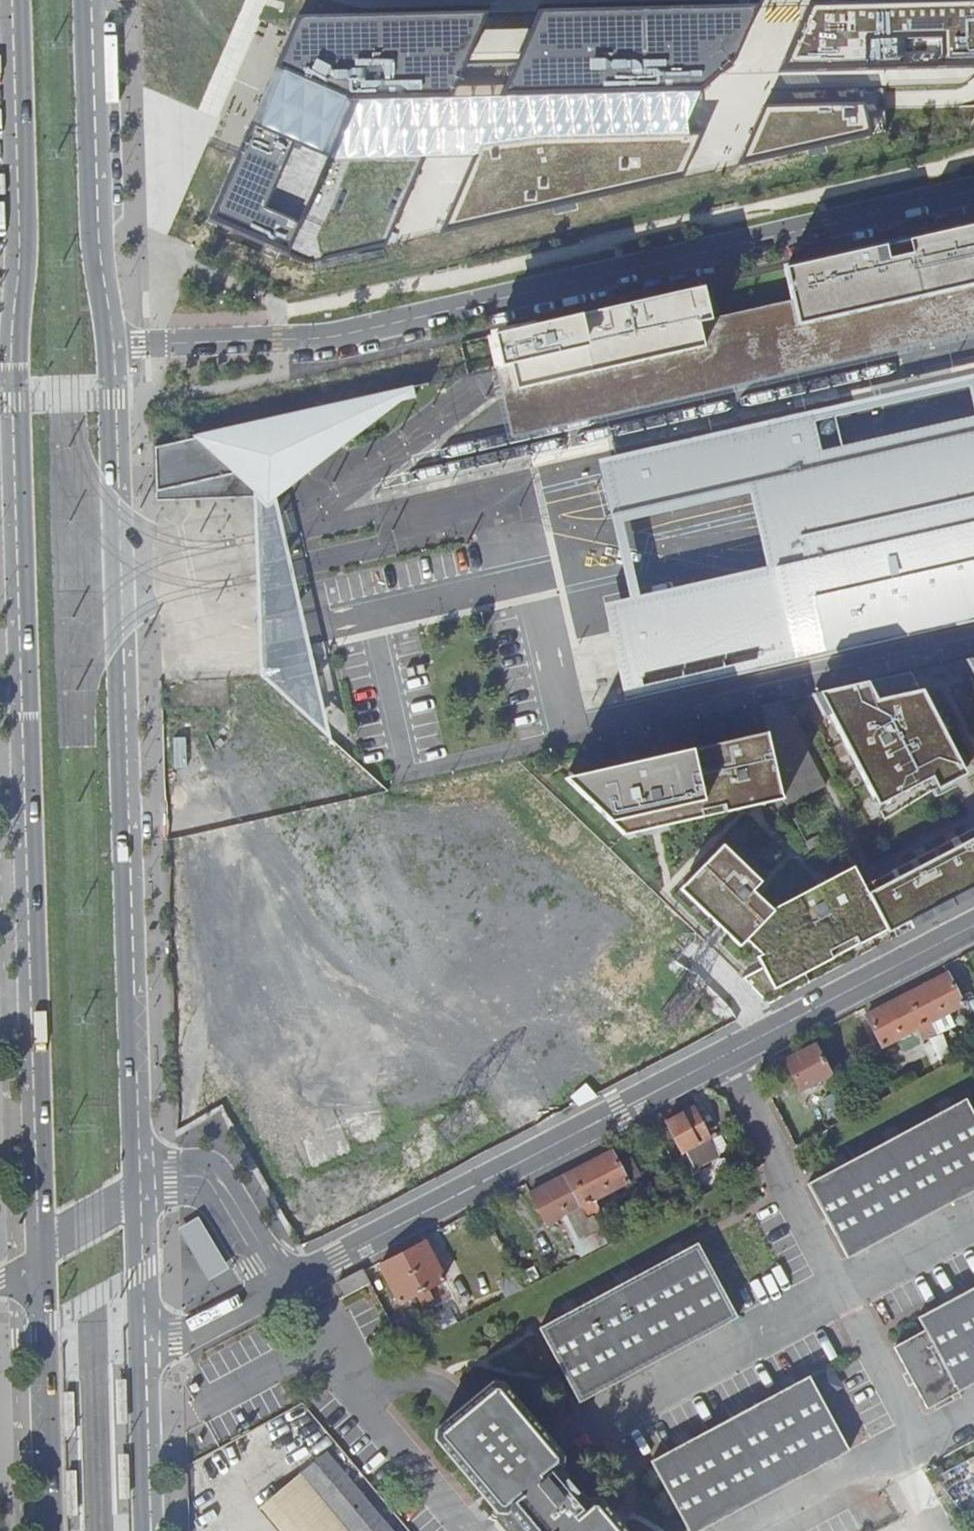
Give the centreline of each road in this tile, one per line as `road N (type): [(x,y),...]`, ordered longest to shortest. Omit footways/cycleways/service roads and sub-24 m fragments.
road 1 (primary): [(16,0),(23,209),(13,396),(40,1255)]
road 2 (residential): [(973,926),(287,1284),(220,1173),(198,1161),(140,1163)]
road 3 (residential): [(109,345),(328,337),(973,191)]
road 4 (primary): [(140,1163),(109,345)]
road 5 (unknown): [(608,1116),(317,808)]
road 6 (primary): [(109,345),(94,225),(88,0)]
road 7 (primary): [(148,1530),(141,1199)]
road 8 (primary): [(40,1255),(49,1530)]

